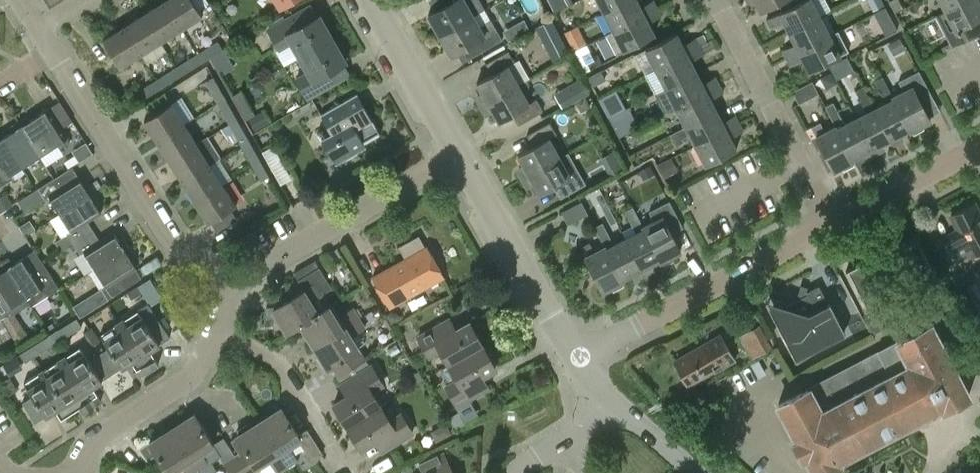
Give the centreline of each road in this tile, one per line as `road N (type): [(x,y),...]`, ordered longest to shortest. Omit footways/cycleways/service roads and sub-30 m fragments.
road 1 (residential): [(243,276),(173,242),(52,55)]
road 2 (residential): [(575,355),(829,221)]
road 3 (residential): [(829,221),(712,0)]
road 4 (residential): [(243,276),(457,159)]
road 5 (tertiary): [(575,355),(457,159)]
road 6 (residential): [(80,472),(88,445),(192,377),(217,332)]
road 7 (residential): [(217,332),(278,361),(344,468)]
road 8 (tertiary): [(457,159),(369,0)]
road 9 (residential): [(829,221),(979,144)]

